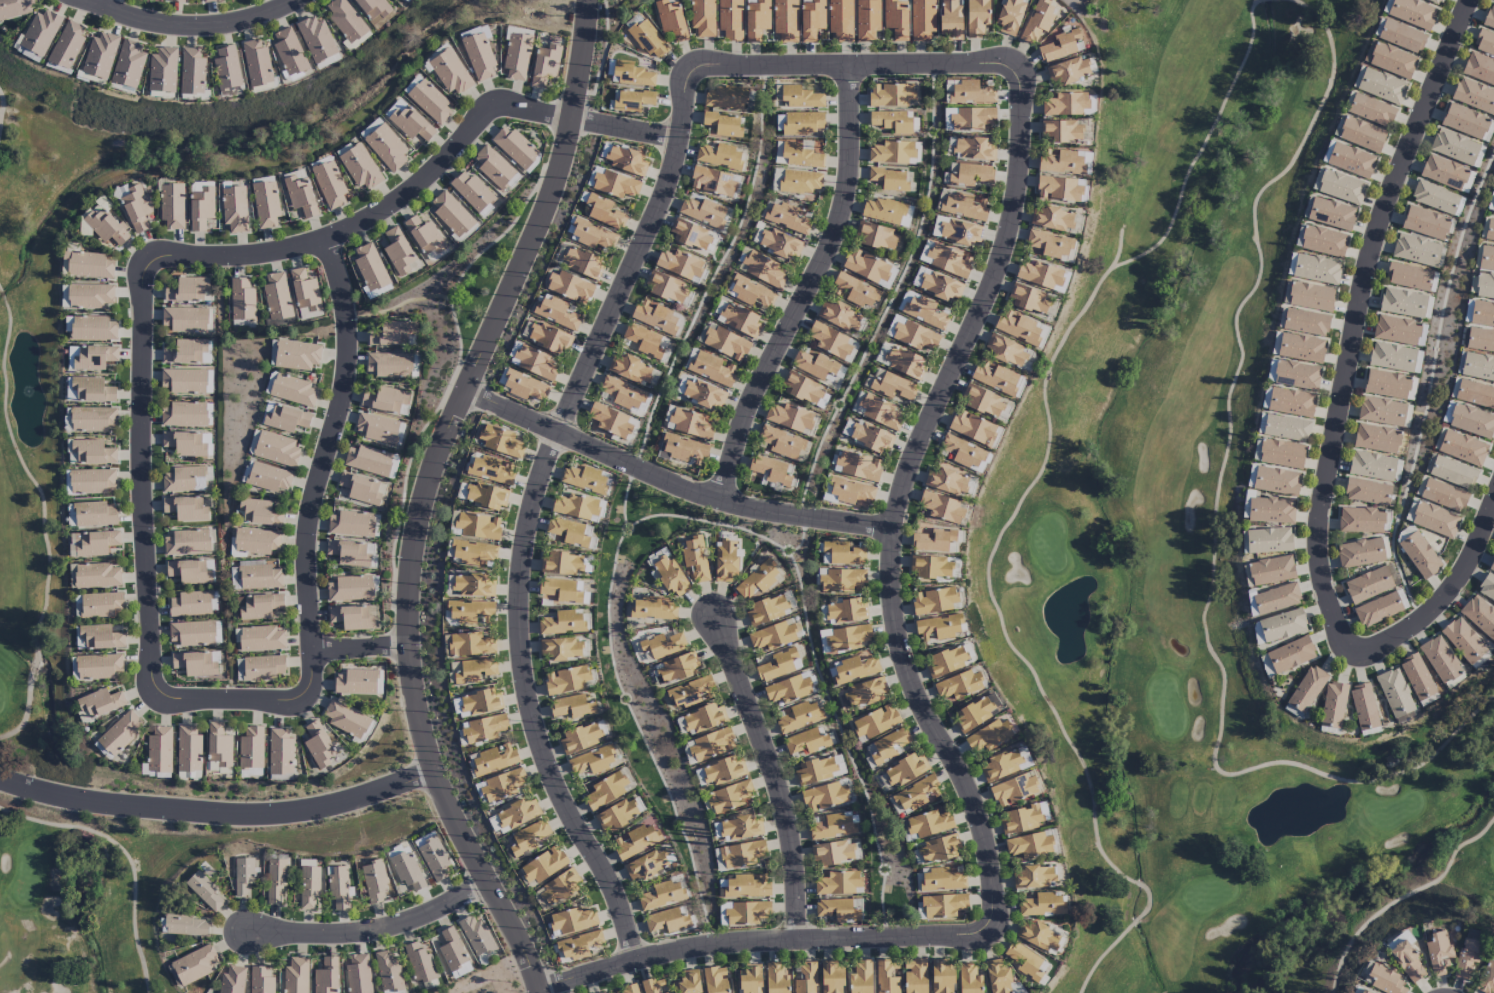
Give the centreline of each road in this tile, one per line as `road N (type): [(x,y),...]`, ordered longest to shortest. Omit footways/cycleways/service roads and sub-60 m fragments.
road 1 (residential): [(807,71),(696,70),(685,93),(677,172),(560,436),(538,495),(520,587),(521,668),(546,756),(578,829),(618,887),(638,960)]
road 2 (residential): [(538,992),(433,770),(410,648),(428,499),(466,391),(547,224),(582,72),(589,0)]
road 3 (residential): [(1000,65),(1022,87),(1022,179),(996,289),(913,454),(892,533),(893,608),(910,681),(972,802),(1000,916),(980,935),(937,940)]
road 4 (residential): [(1340,646),(1316,573),(1320,501),(1383,212),(1468,0)]
road 5 (residential): [(571,121),(496,106),(452,156),(329,243),(148,263)]
road 6 (residential): [(306,700),(314,651),(312,502),(350,379),(342,280),(329,243)]
road 7 (residential): [(850,70),(847,208),(765,380),(725,498)]
road 8 (residential): [(466,391),(689,491),(892,533)]
road 9 (residential): [(0,779),(93,803),(256,816),(329,807),(433,770)]
road 10 (residential): [(148,263),(145,498),(157,695)]
road 11 (residential): [(537,986),(711,947),(937,940)]
road 12 (residential): [(719,619),(772,766),(794,859),(800,941)]
road 13 (residential): [(488,884),(425,915),(330,935),(249,930)]
road 14 (residential): [(1493,498),(1469,563),(1445,597),(1374,657),(1340,646)]
road 15 (residential): [(289,0),(224,26),(144,23),(90,0)]
road 16 (residential): [(807,71),(1000,65)]
road 17 (residential): [(157,695),(306,700)]

